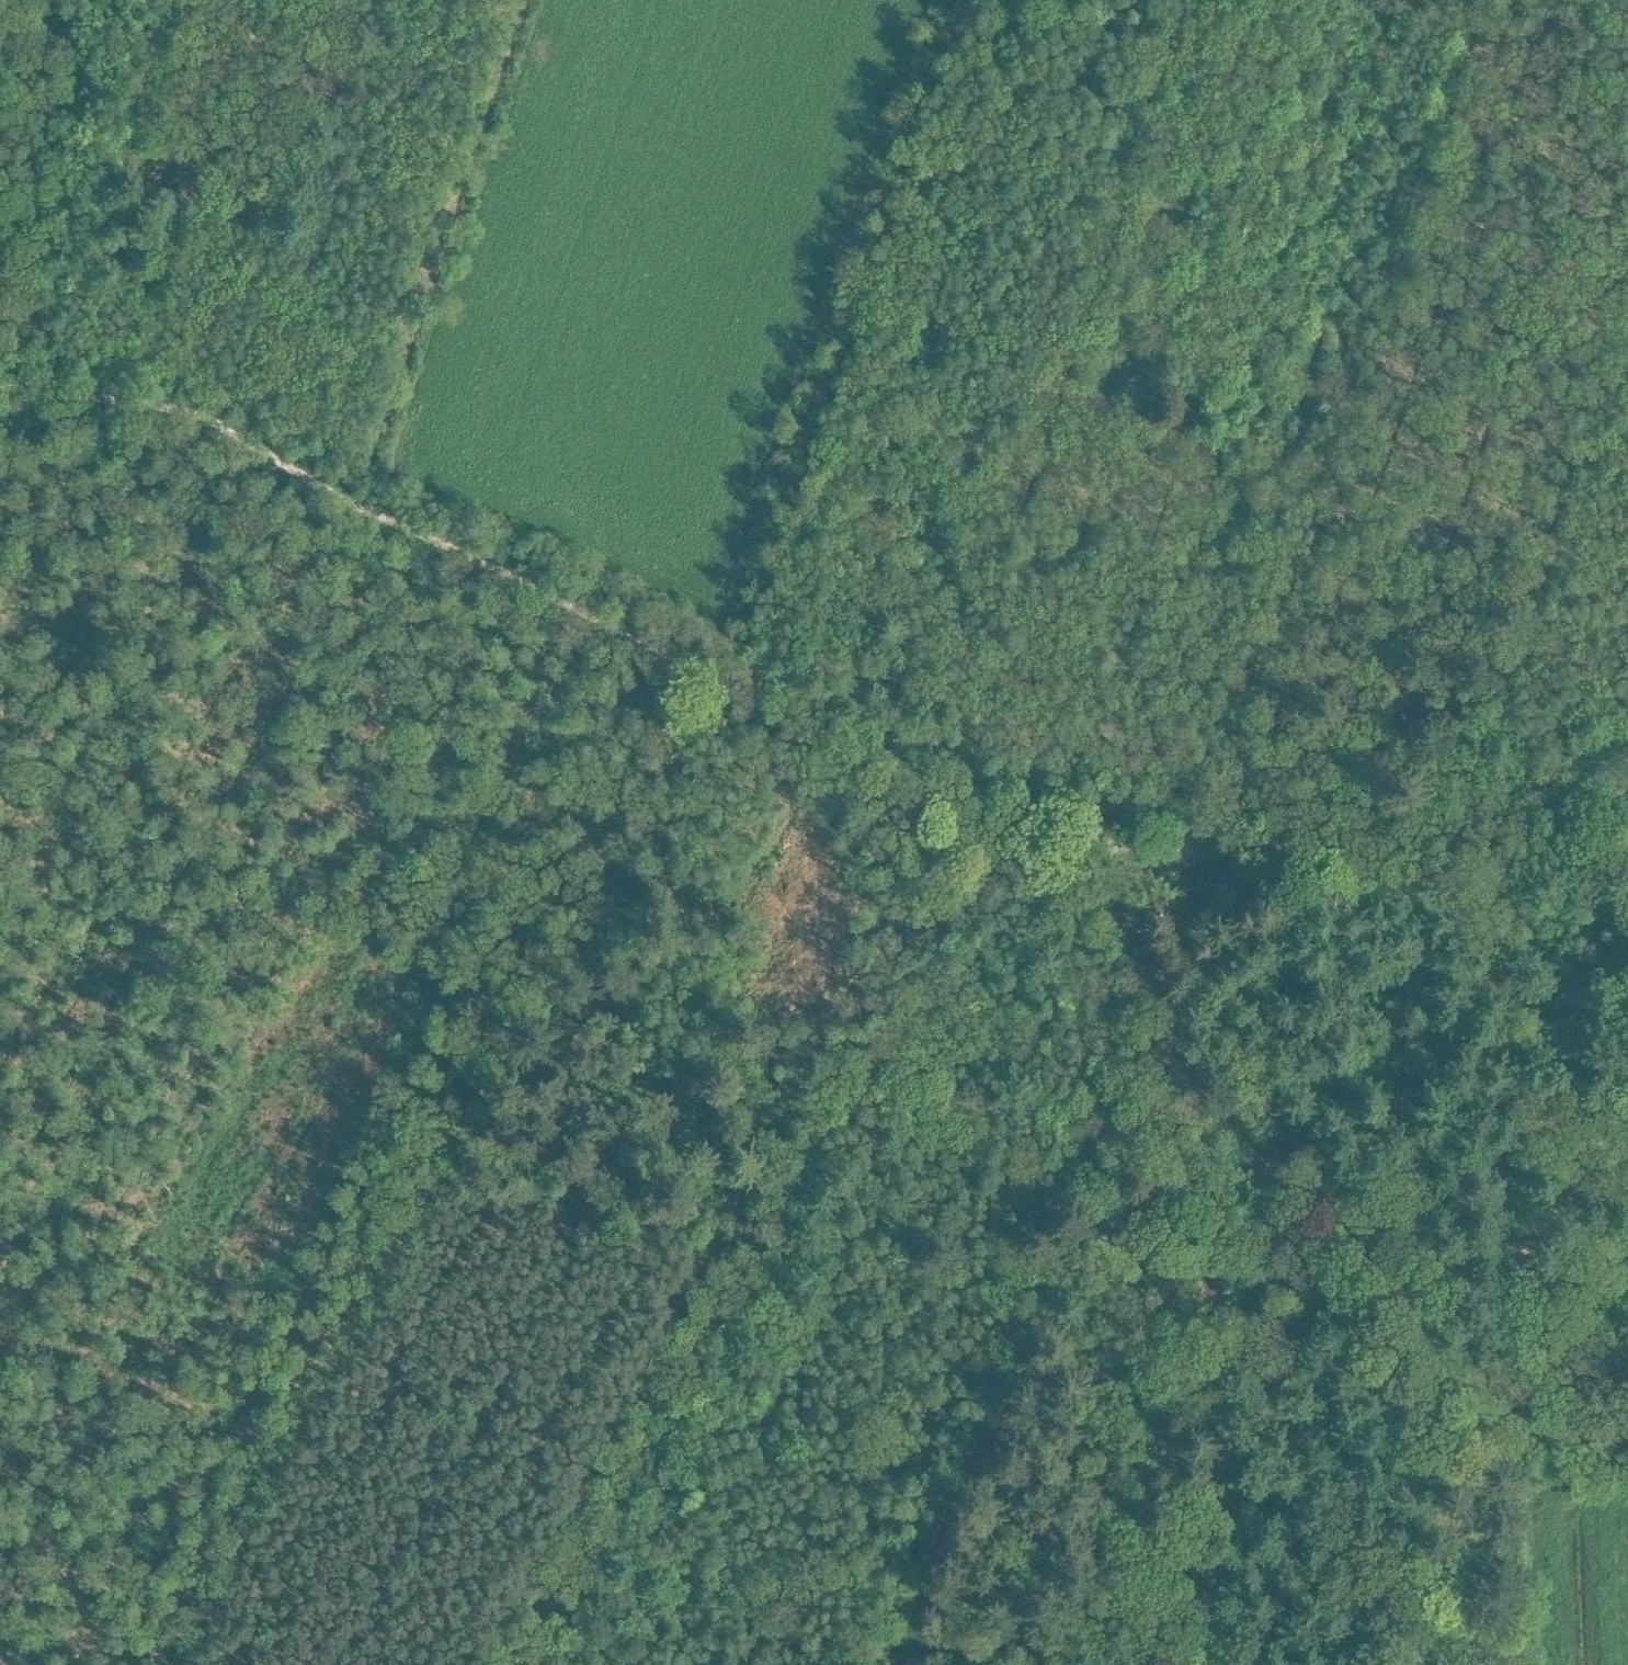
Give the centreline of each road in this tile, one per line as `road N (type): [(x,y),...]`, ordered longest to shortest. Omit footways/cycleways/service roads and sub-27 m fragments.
road 1 (tertiary): [(1094,1664),(1074,1348),(1082,1035),(1129,930),(1165,889),(1216,858),(1627,805)]
road 2 (track): [(985,797),(528,1664)]
road 3 (track): [(47,375),(12,270),(18,210),(59,66),(59,0)]

